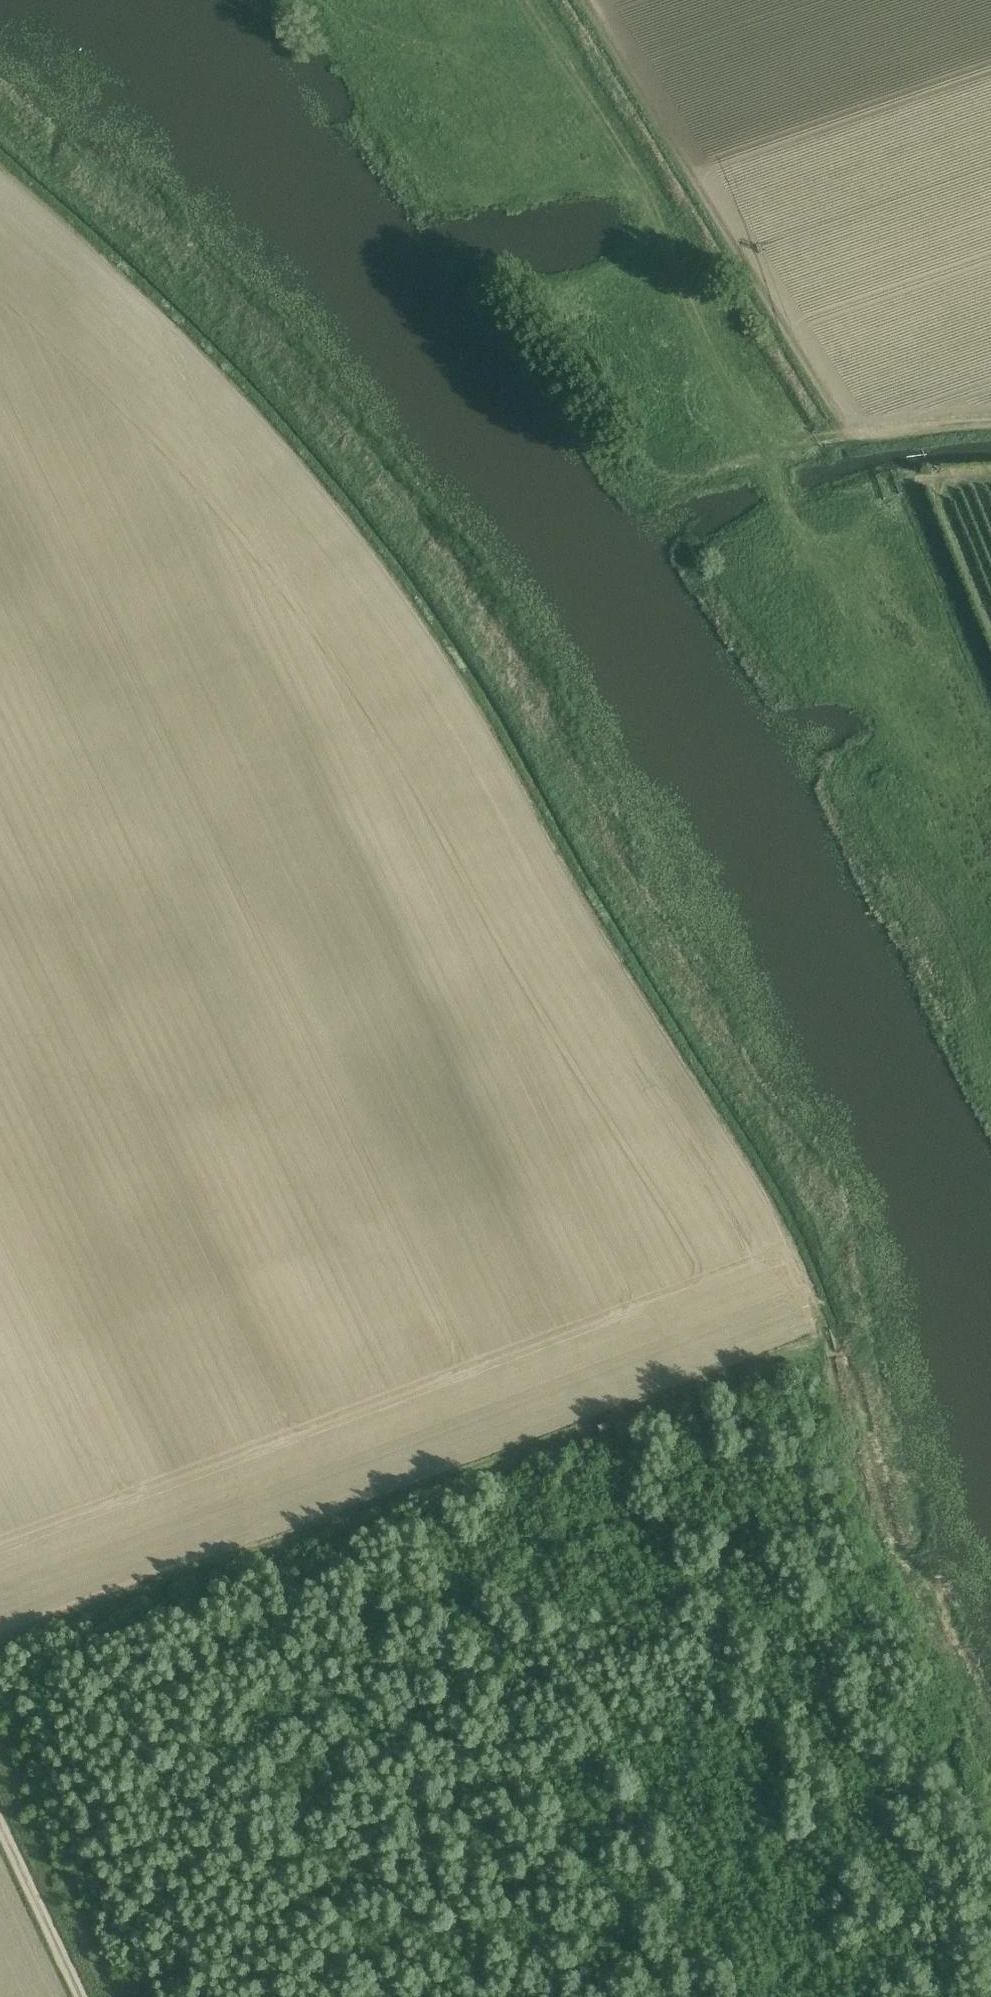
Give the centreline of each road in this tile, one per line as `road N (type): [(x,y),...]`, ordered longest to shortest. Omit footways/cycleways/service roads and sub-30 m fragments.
road 1 (track): [(0,1829),(79,1996)]
road 2 (track): [(854,442),(990,427)]

